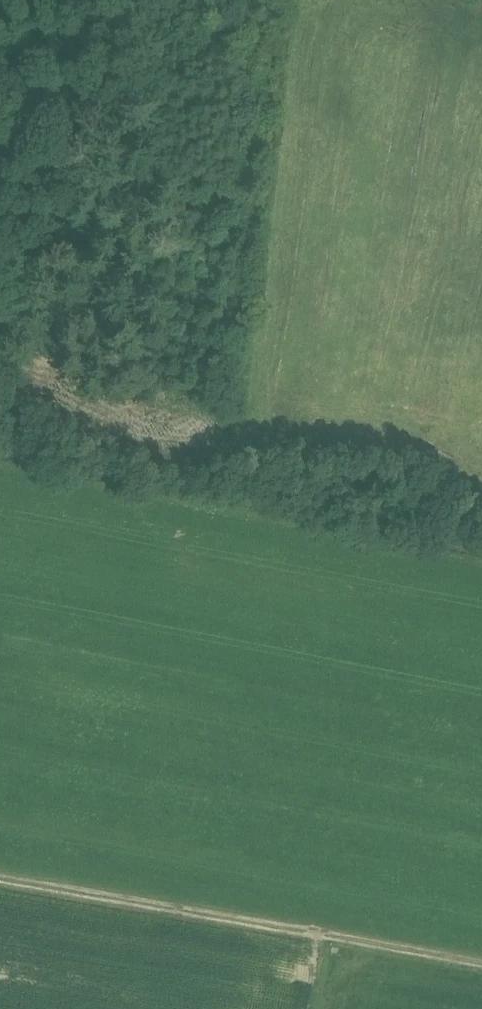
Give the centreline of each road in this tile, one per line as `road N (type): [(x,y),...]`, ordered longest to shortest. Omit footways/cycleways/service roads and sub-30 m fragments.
road 1 (track): [(481,965),(0,879)]

